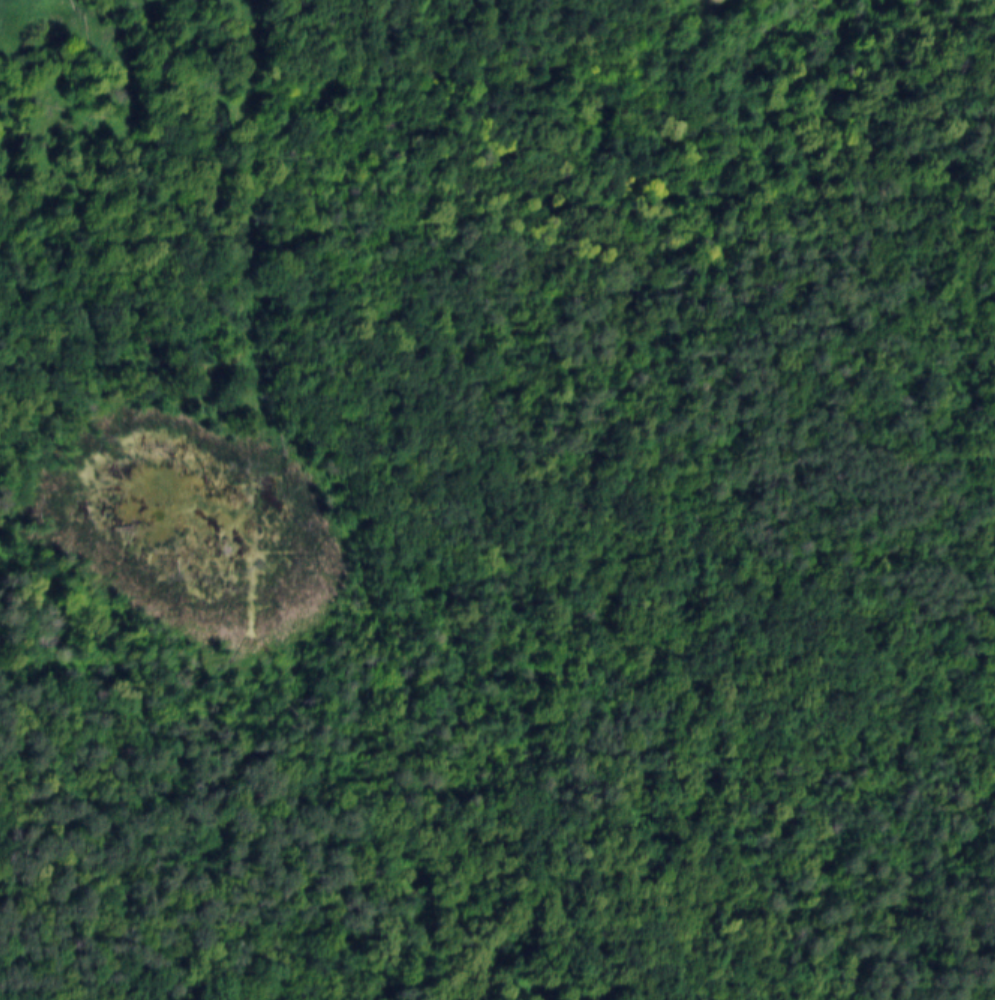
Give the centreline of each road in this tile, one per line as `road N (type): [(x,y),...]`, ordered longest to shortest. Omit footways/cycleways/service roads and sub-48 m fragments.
road 1 (track): [(0,658),(252,661)]

